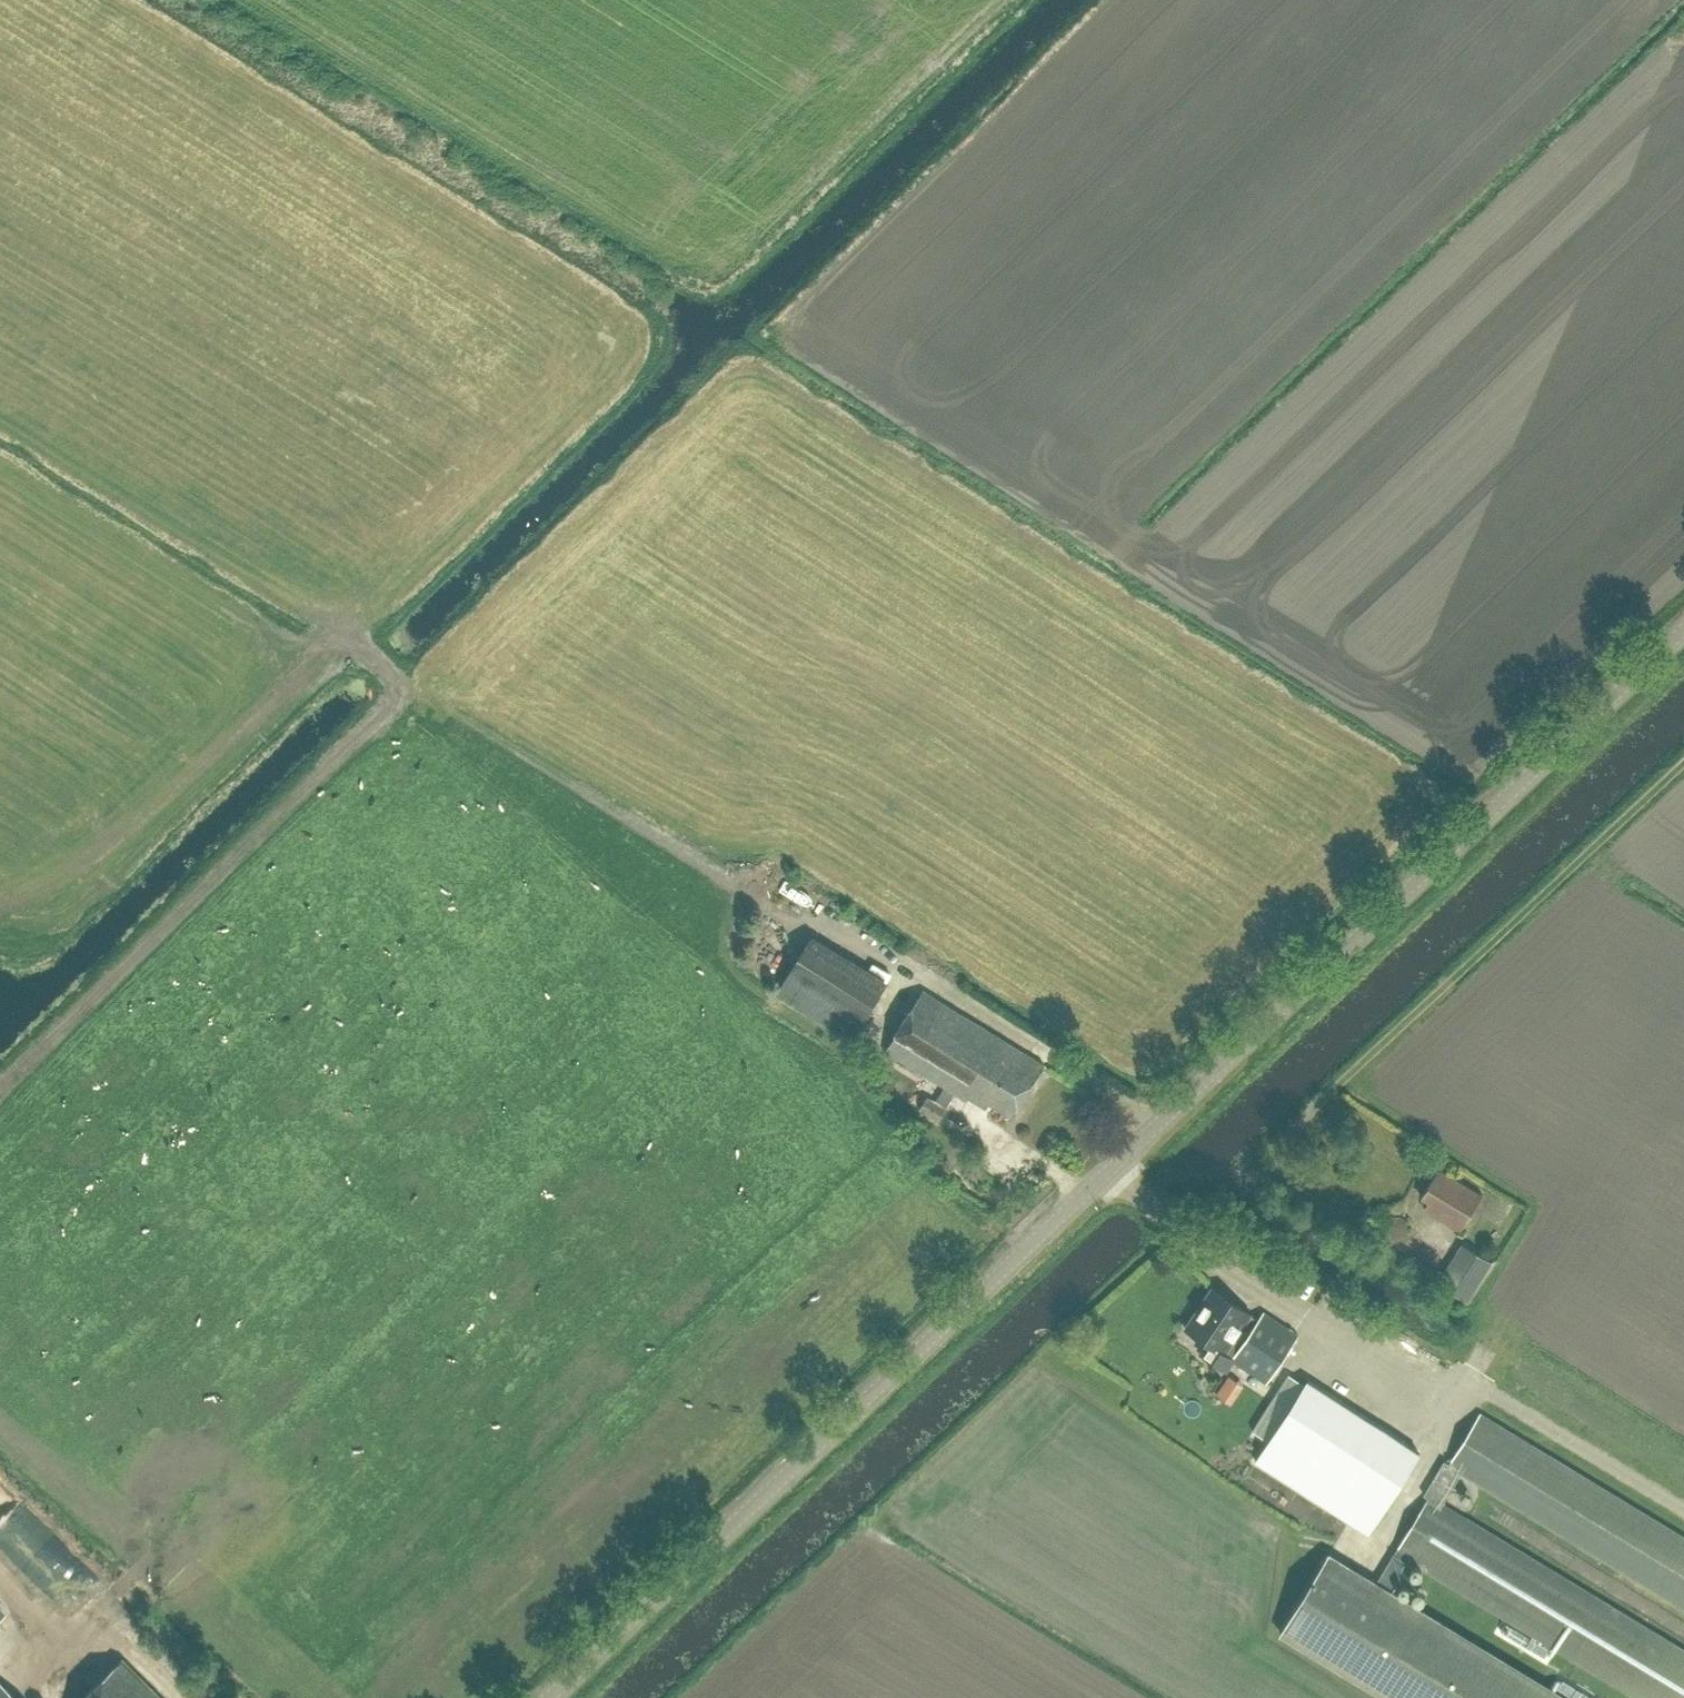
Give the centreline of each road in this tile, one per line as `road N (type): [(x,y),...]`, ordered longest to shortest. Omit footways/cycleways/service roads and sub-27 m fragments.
road 1 (tertiary): [(548,1697),(1683,630)]
road 2 (track): [(1163,1119),(819,909),(606,806),(398,673)]

